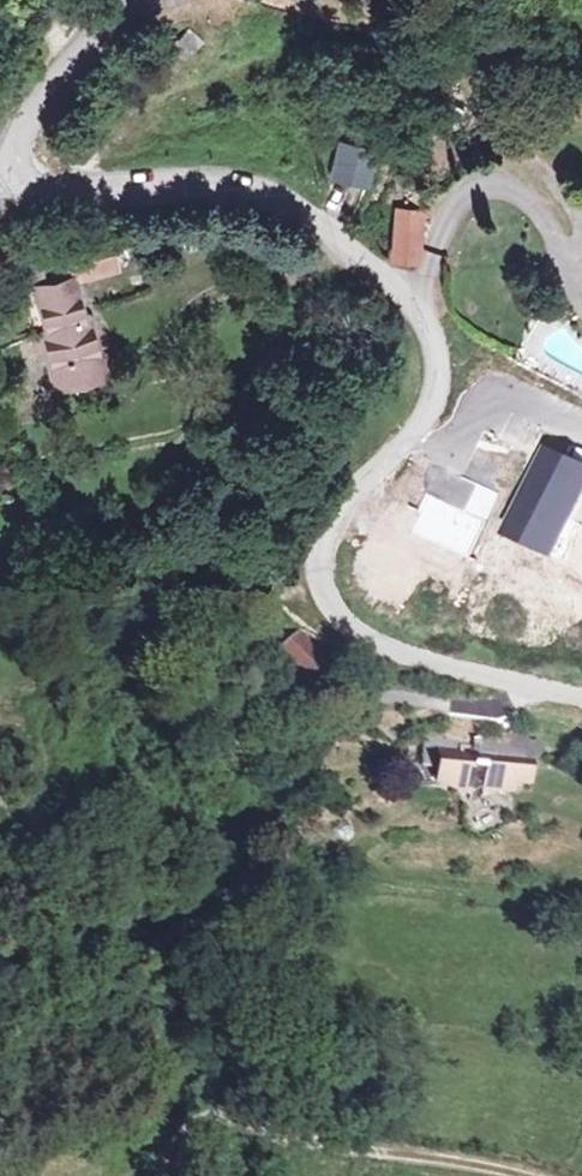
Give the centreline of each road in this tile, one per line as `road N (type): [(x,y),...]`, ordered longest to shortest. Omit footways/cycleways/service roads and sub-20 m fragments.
road 1 (residential): [(13,170),(107,189),(195,178),(271,188),(378,267),(429,320),(438,388),(417,430),(339,514),(322,568),(335,615),(381,649),(581,696)]
road 2 (track): [(178,1175),(203,1152),(362,1149),(539,1175)]
road 3 (residential): [(140,0),(47,93),(13,170)]

